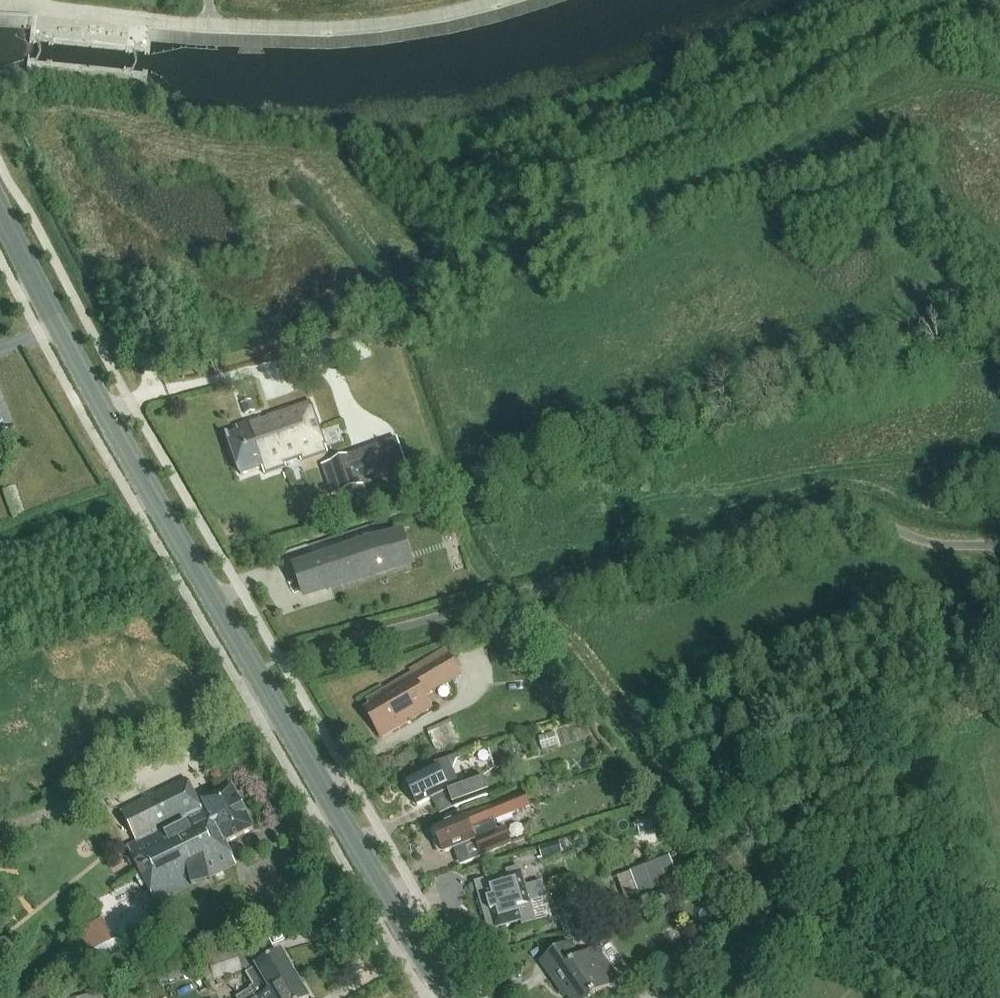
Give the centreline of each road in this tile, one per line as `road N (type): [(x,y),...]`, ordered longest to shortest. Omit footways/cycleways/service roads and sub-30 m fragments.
road 1 (secondary): [(452,997),(164,512),(0,206)]

